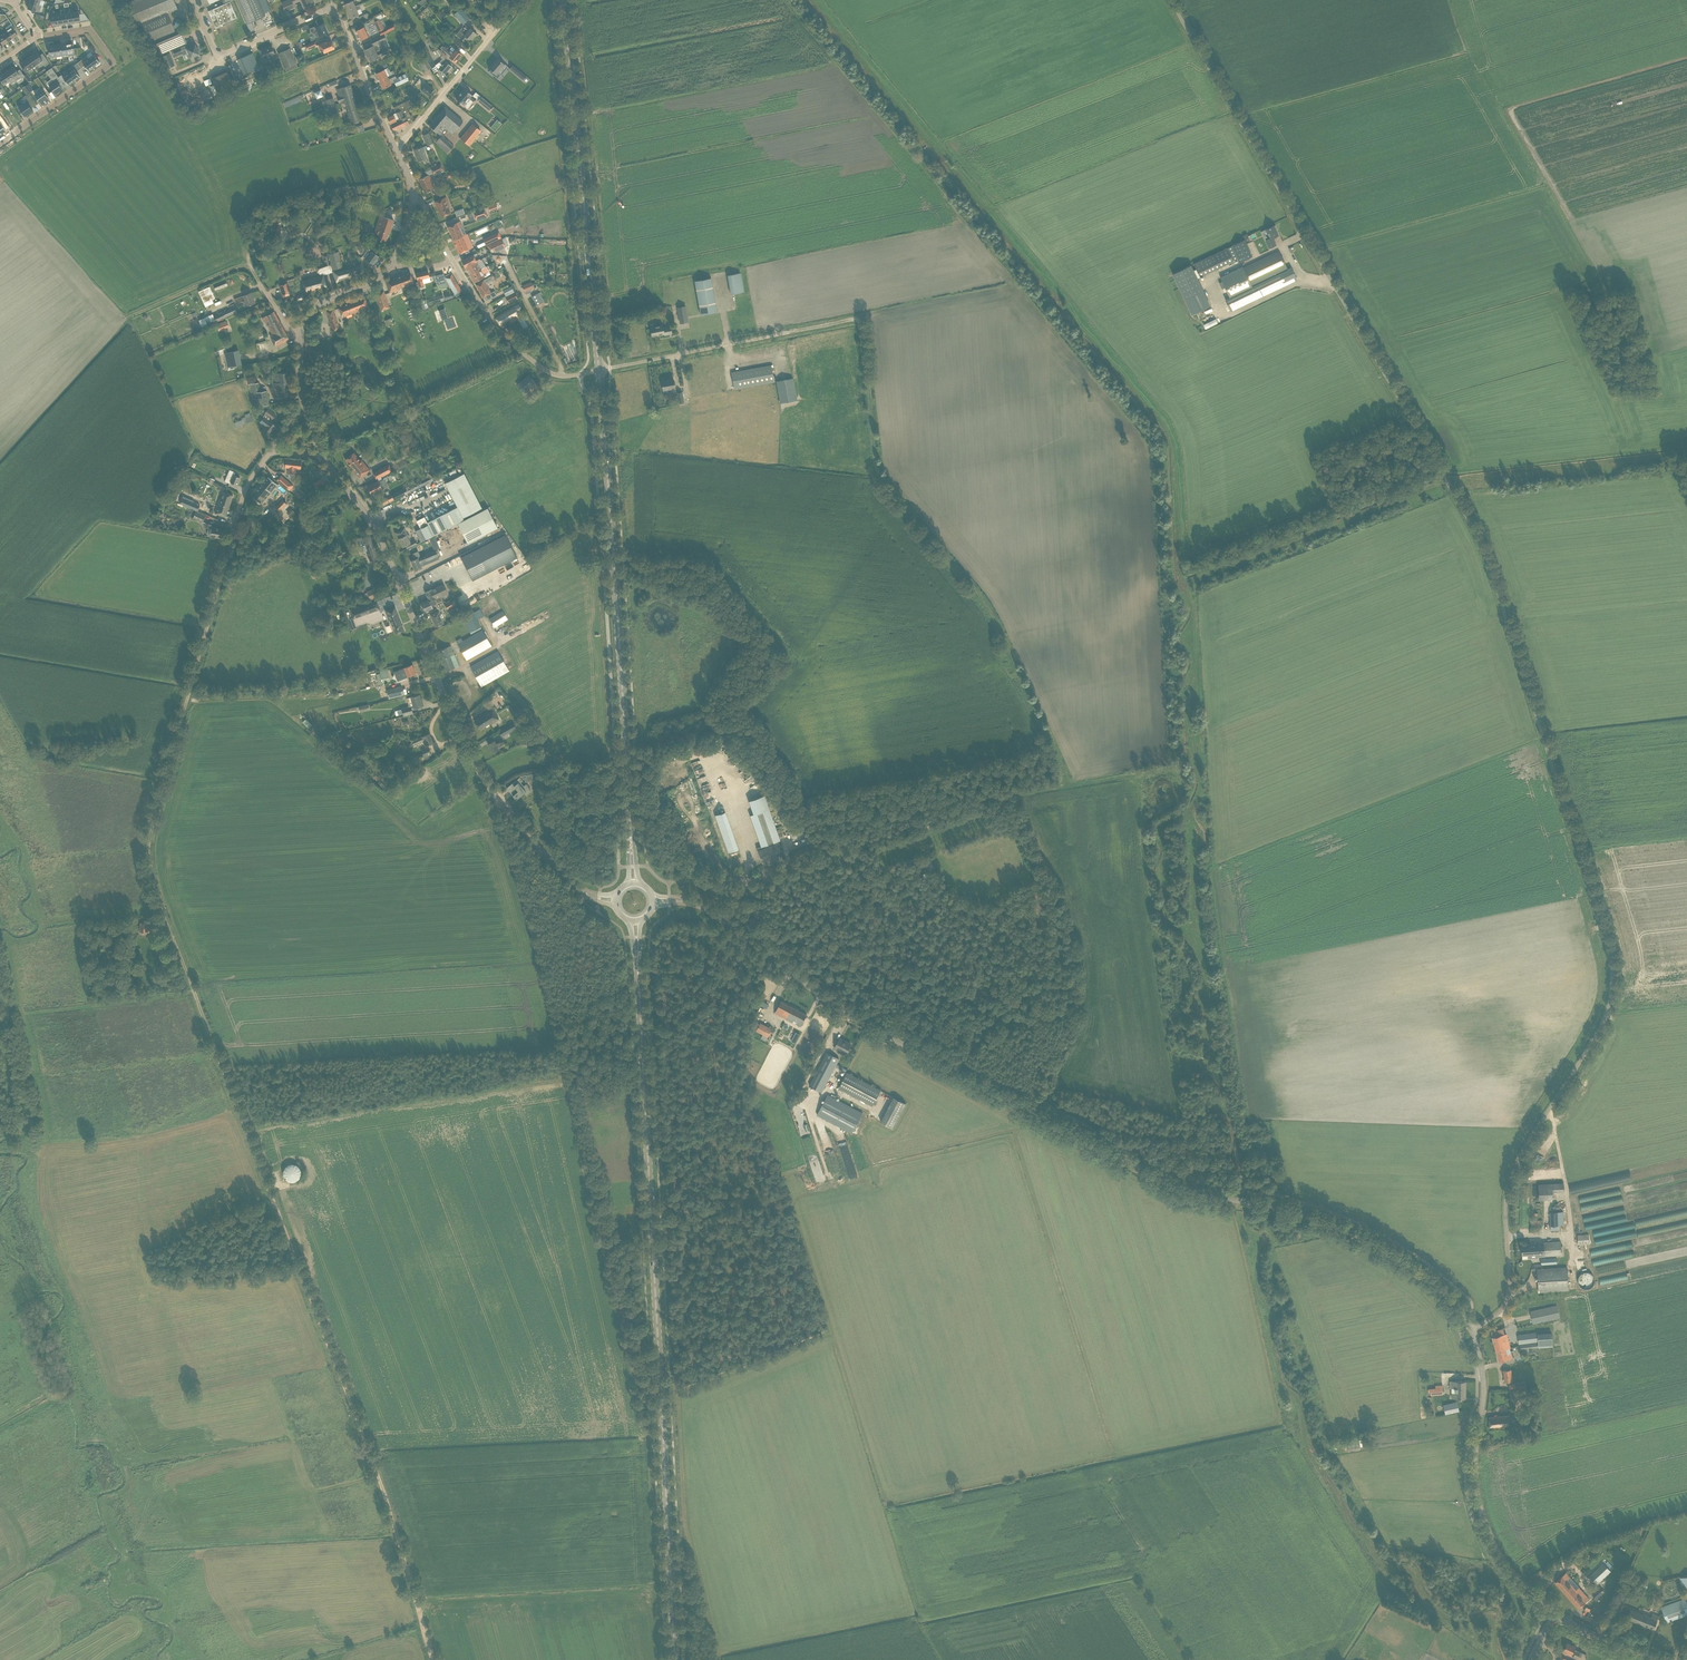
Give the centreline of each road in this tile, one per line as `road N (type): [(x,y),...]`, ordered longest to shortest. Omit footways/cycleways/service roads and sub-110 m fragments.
road 1 (unclassified): [(1470,1328),(1506,1303),(1512,1172),(1607,1022),(1613,966),(1480,539),(1172,0)]
road 2 (tertiary): [(1470,1328),(1448,1297),(1383,1250),(1305,1218),(1176,1189),(862,1023),(725,923)]
road 3 (track): [(434,1659),(374,1466),(161,907)]
road 4 (primary): [(675,1659),(638,971)]
road 5 (primary): [(631,837),(599,371)]
road 6 (unclassified): [(531,842),(478,770),(390,562),(321,455)]
road 7 (track): [(161,907),(149,856),(152,823),(230,544)]
road 8 (primary): [(599,371),(563,0)]
road 9 (tertiary): [(1555,1614),(1493,1548),(1481,1517),(1482,1387),(1470,1328)]
road 10 (unclassified): [(599,371),(789,332)]
road 11 (residential): [(192,0),(218,56),(334,7)]
road 12 (residential): [(301,332),(250,254),(297,236),(316,246)]
road 13 (track): [(250,263),(127,316),(105,336)]
road 14 (unclassified): [(561,376),(499,331),(455,265)]
road 15 (residential): [(395,146),(498,29)]
road 16 (unclassified): [(395,146),(334,7)]
road 17 (residential): [(0,144),(114,62)]
road 18 (residential): [(561,376),(500,259)]

